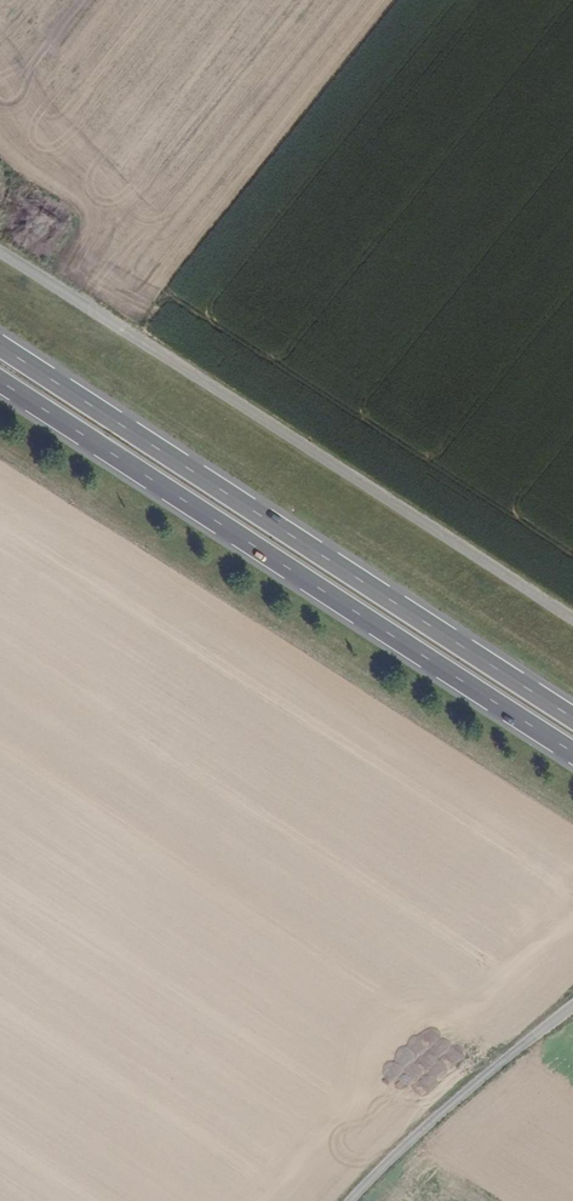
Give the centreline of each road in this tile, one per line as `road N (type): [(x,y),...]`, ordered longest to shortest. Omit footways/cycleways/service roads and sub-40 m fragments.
road 1 (trunk): [(0,381),(572,751)]
road 2 (trunk): [(572,716),(0,346)]
road 3 (track): [(572,818),(0,451)]
road 4 (unclassified): [(351,1200),(397,1152),(572,1006)]

